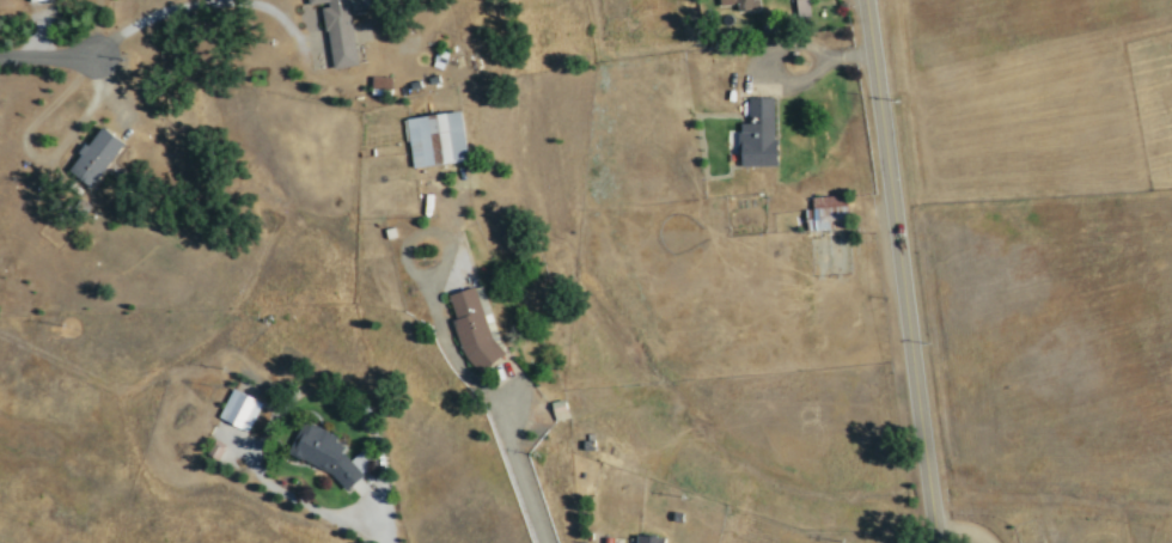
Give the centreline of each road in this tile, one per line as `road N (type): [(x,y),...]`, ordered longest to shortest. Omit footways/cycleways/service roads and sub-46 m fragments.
road 1 (secondary): [(936,542),(863,0)]

